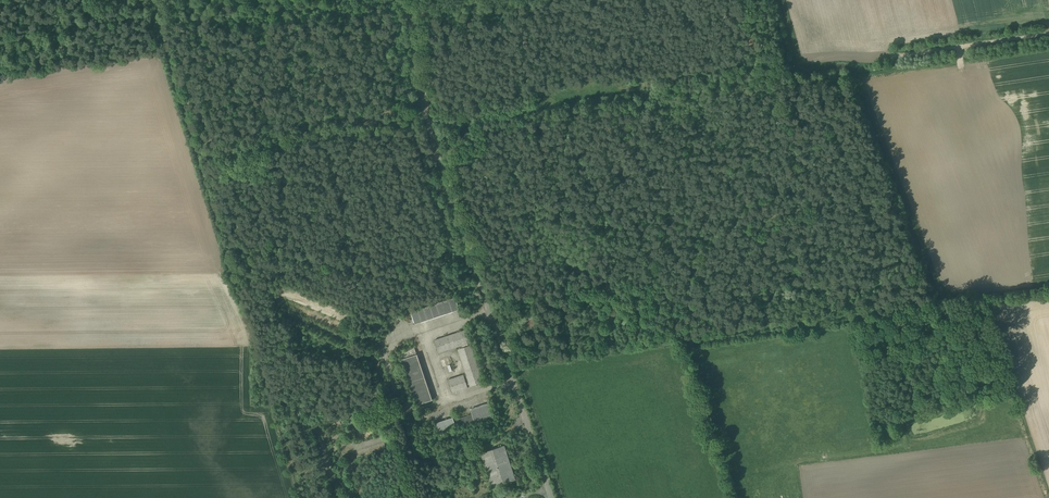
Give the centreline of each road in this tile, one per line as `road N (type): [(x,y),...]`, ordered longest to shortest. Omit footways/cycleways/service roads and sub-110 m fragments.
road 1 (unclassified): [(548,490),(426,118),(409,0)]
road 2 (unclassified): [(1048,34),(896,57)]

